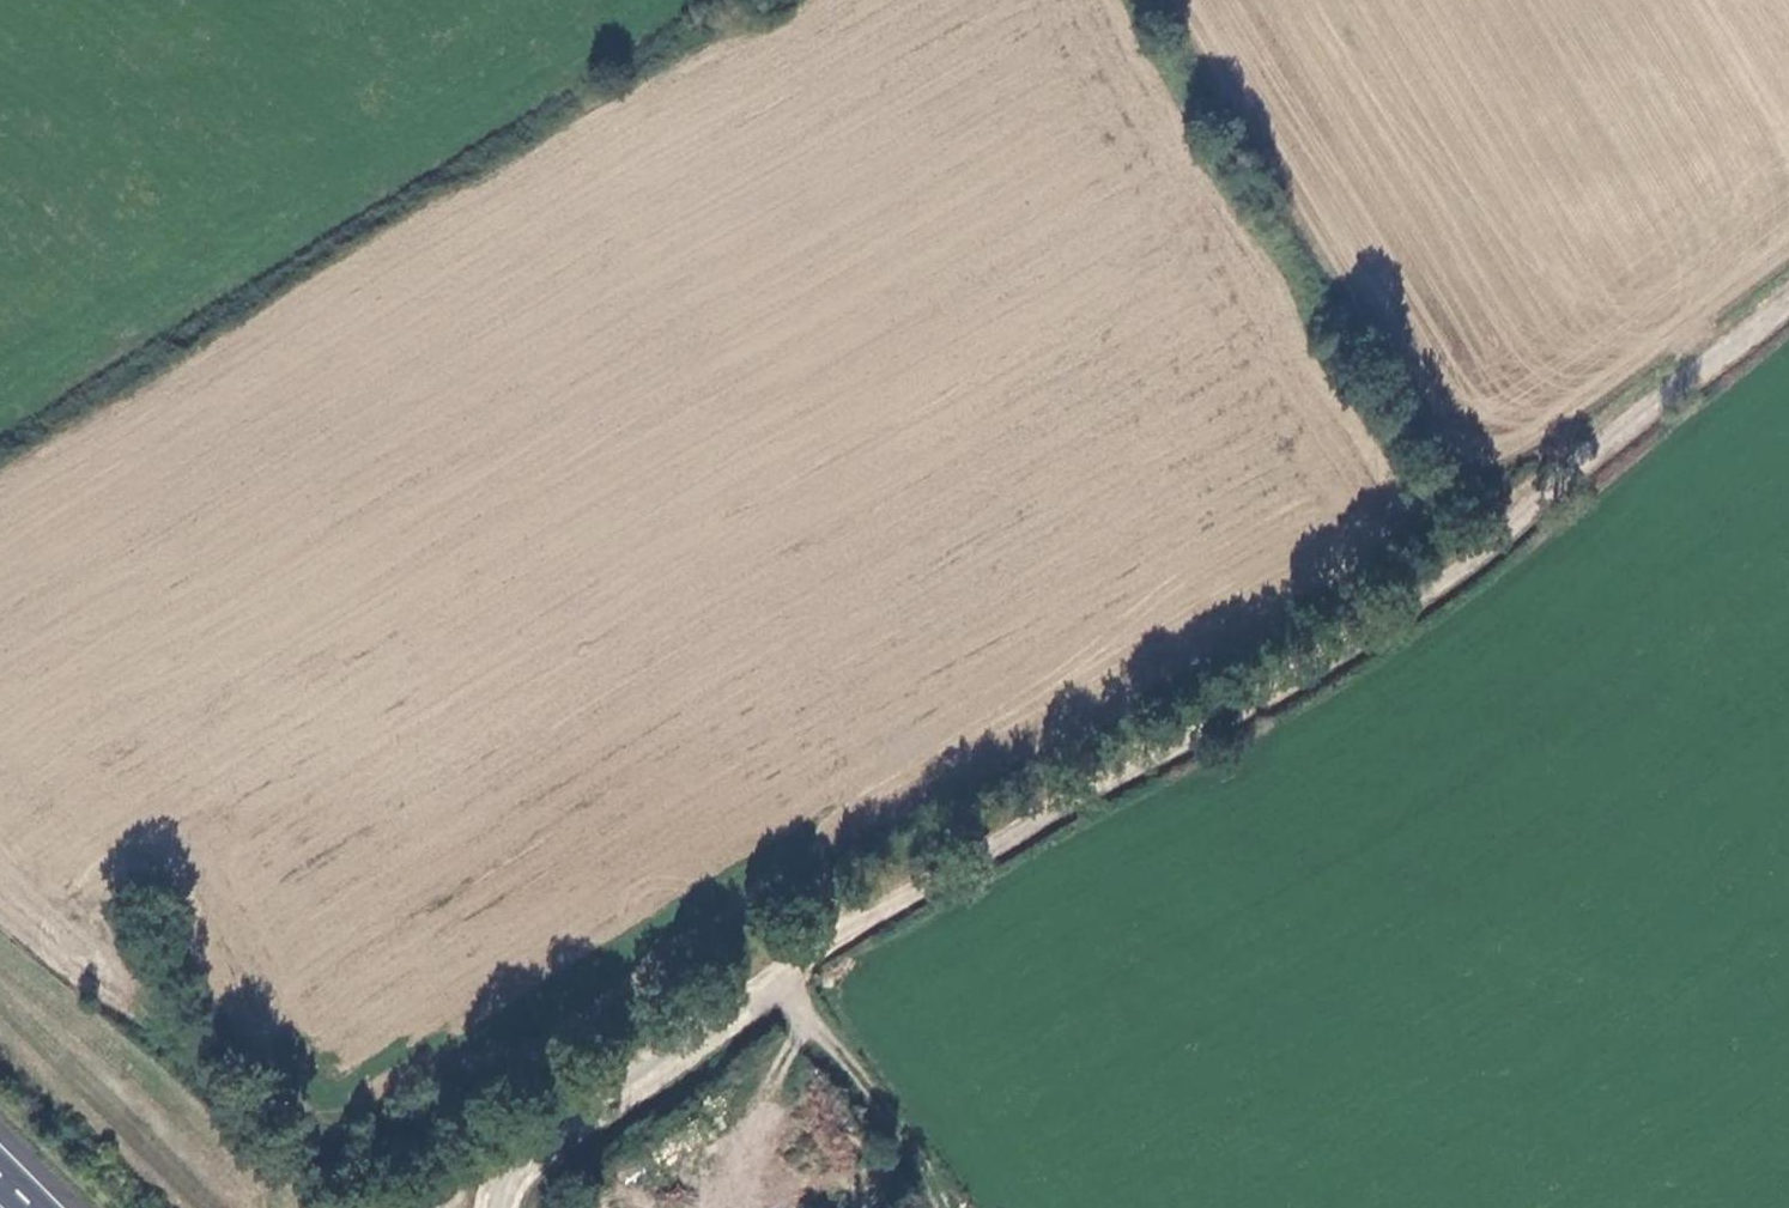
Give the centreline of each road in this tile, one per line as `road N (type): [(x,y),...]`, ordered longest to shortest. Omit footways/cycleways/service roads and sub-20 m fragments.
road 1 (track): [(775,985),(809,1013),(890,1114),(920,1155),(938,1207)]

